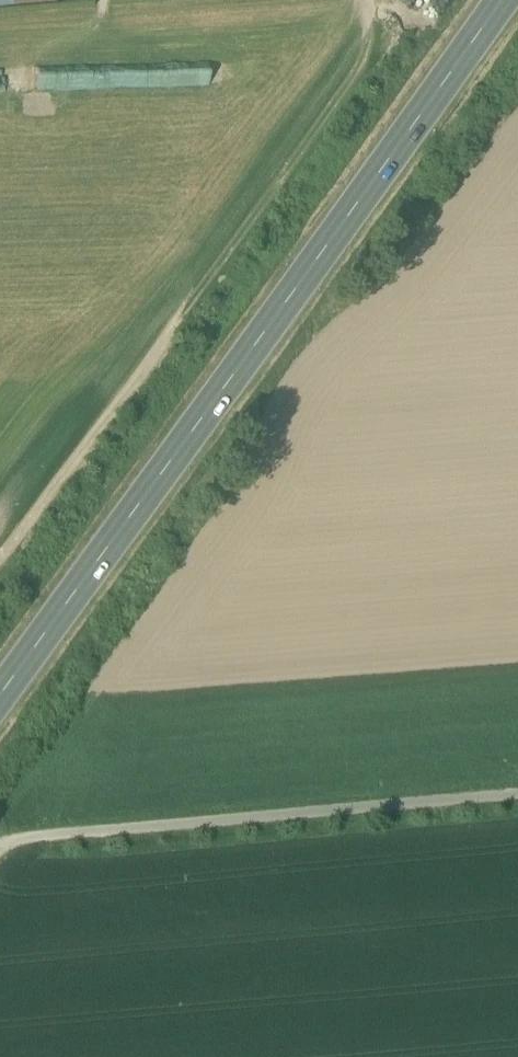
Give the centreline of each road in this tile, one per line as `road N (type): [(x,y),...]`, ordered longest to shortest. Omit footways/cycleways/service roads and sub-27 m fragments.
road 1 (primary): [(501,0),(0,695)]
road 2 (track): [(0,852),(8,841),(517,794)]

